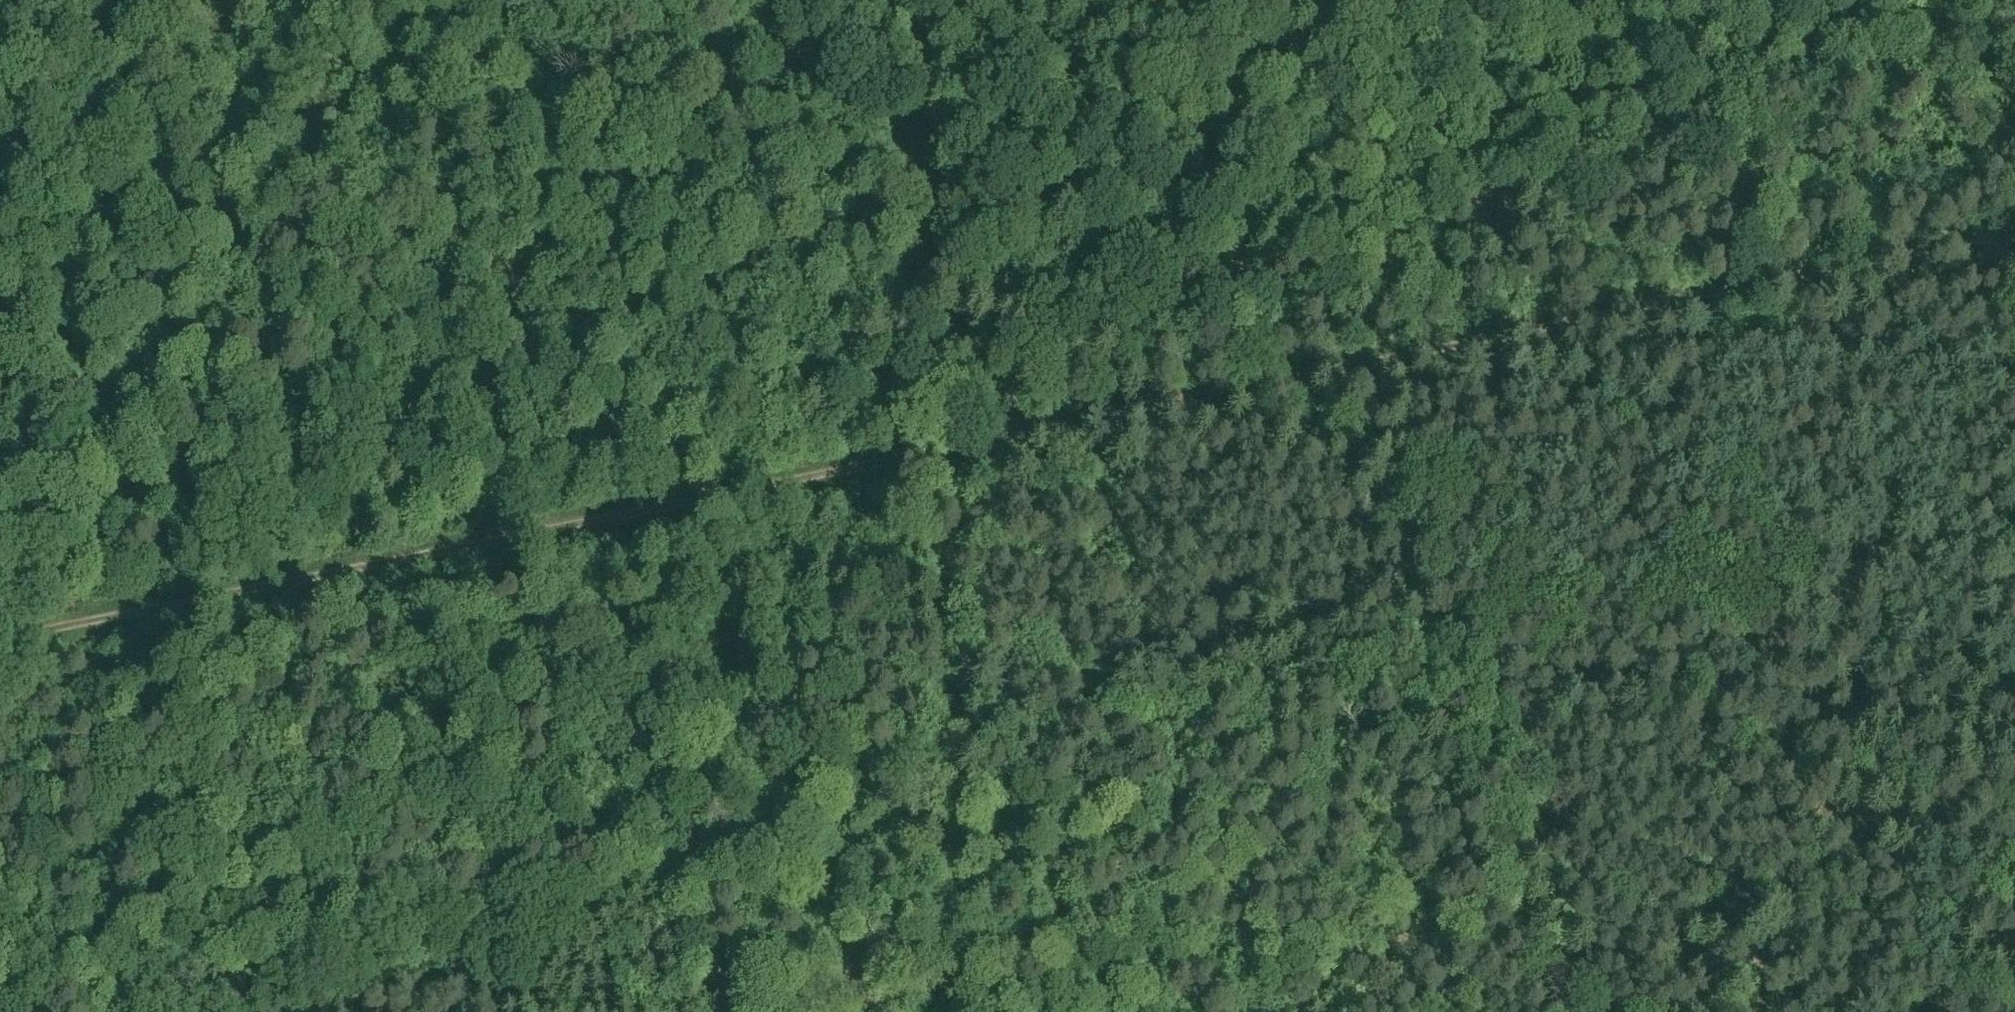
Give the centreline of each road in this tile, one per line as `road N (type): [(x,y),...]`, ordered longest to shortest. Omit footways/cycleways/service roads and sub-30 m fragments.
road 1 (track): [(0,626),(2014,223)]
road 2 (track): [(2014,145),(1846,0)]

